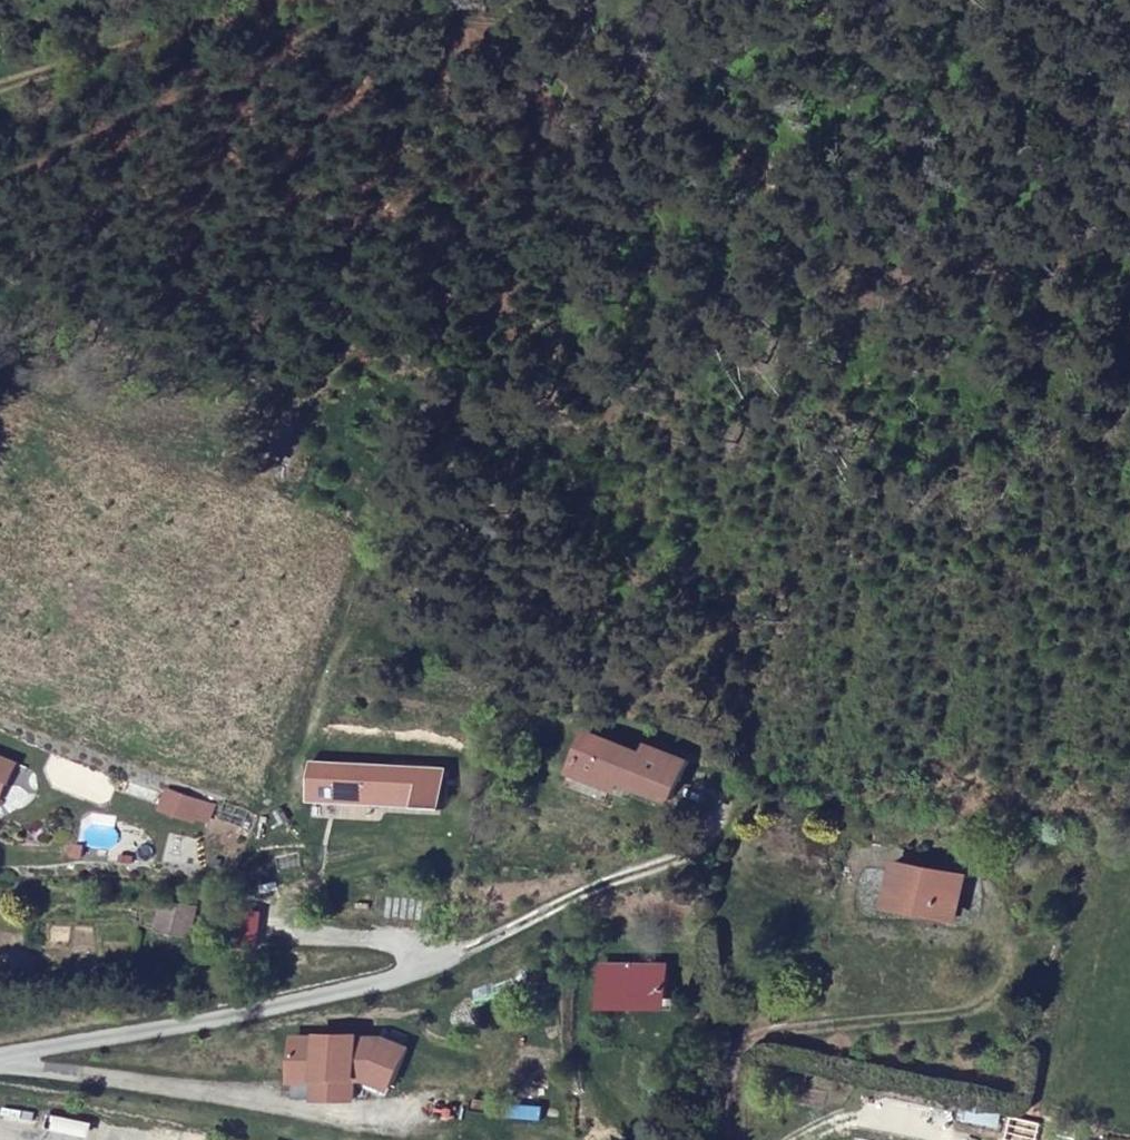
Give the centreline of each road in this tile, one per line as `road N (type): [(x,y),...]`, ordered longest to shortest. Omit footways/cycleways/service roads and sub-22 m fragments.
road 1 (residential): [(707,854),(552,904),(462,966),(0,1053)]
road 2 (track): [(262,0),(0,100)]

